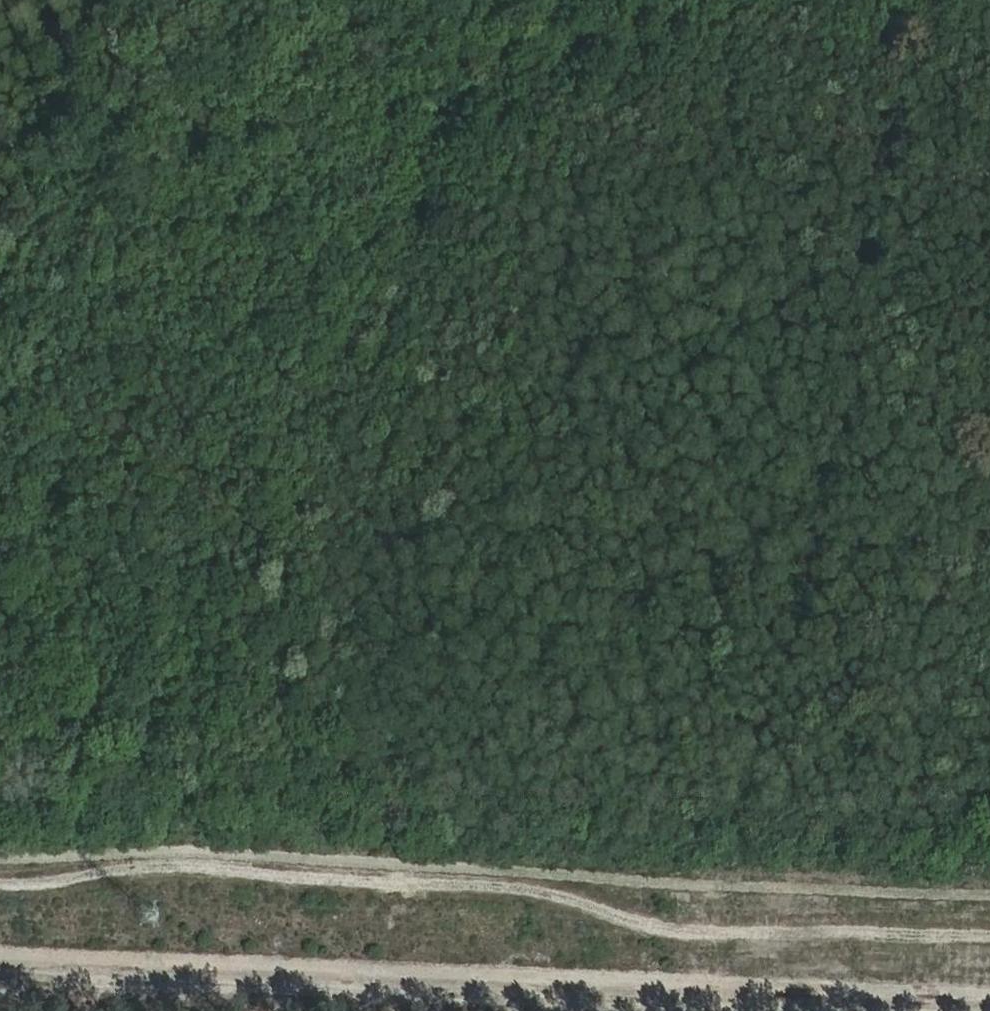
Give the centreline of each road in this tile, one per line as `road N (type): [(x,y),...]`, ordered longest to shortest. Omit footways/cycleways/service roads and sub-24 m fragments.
road 1 (track): [(989,916),(0,886)]

